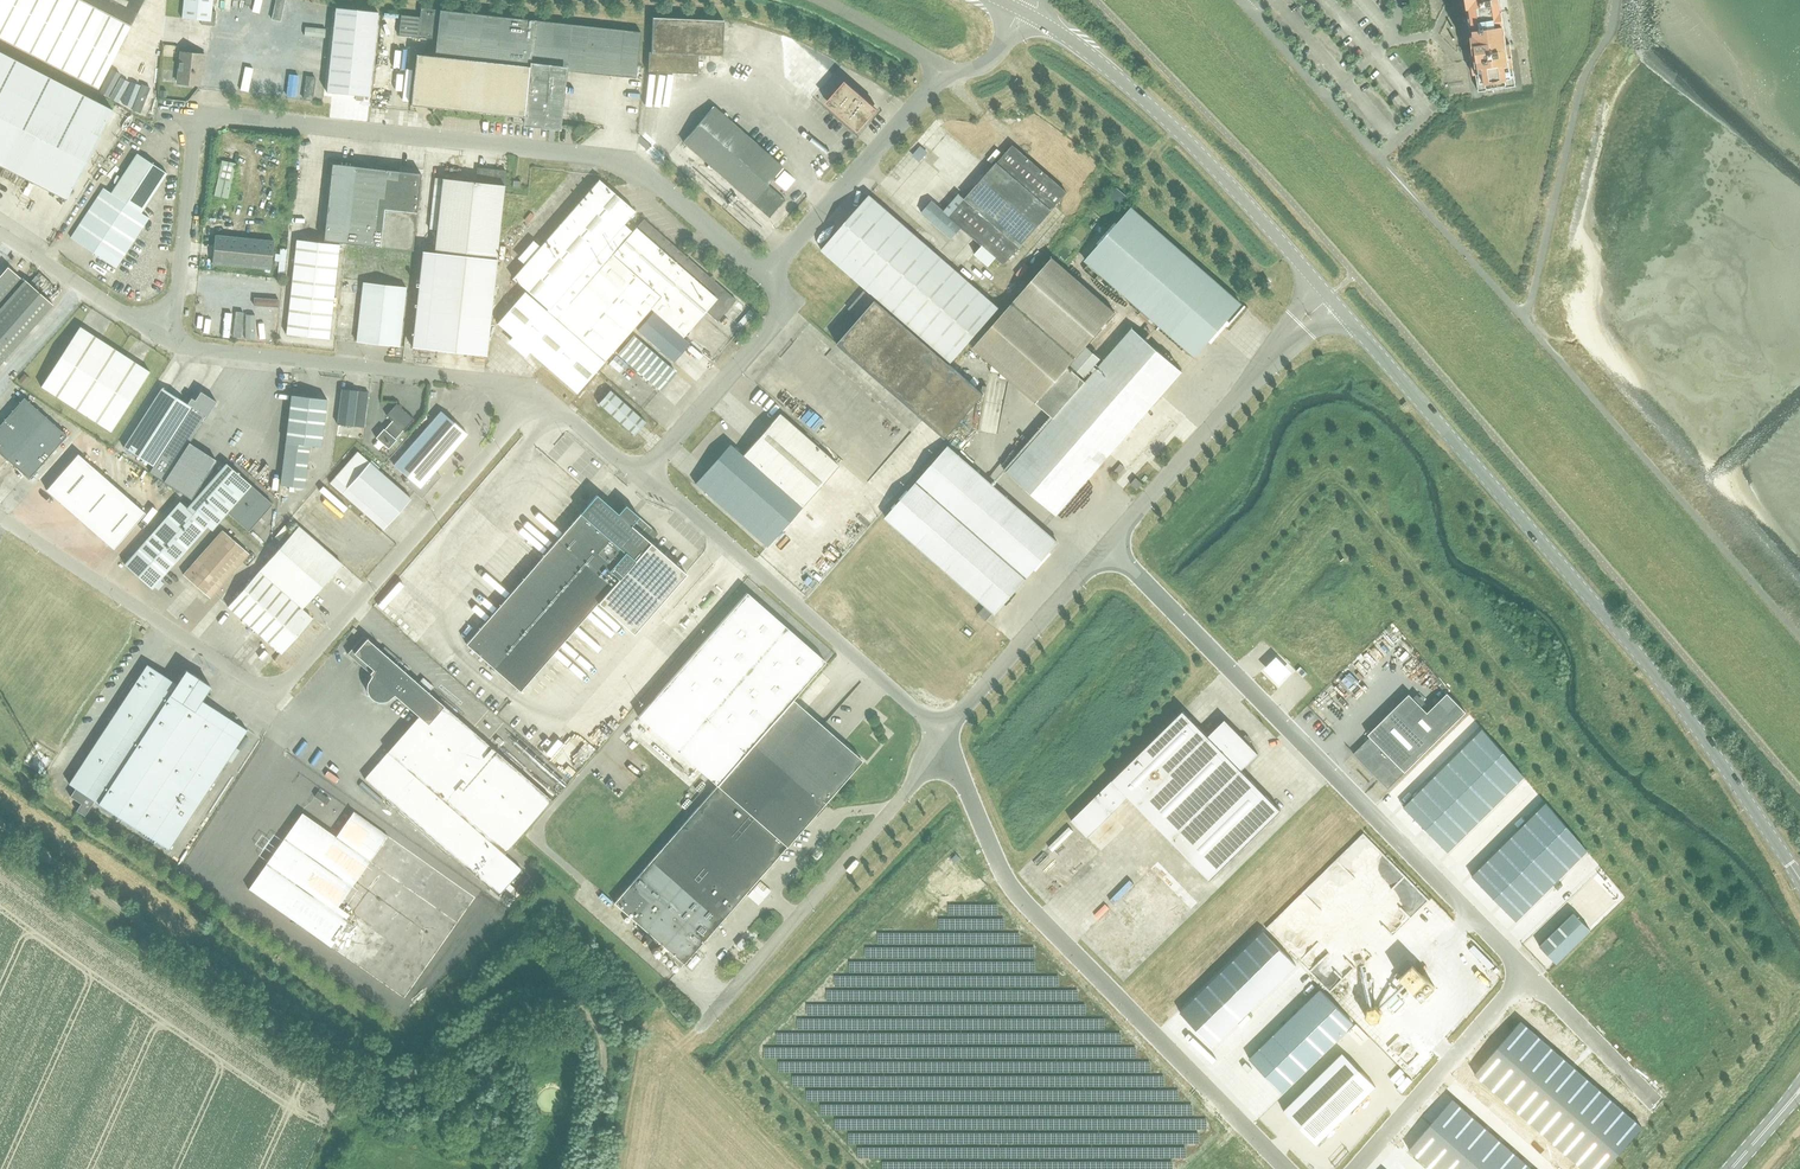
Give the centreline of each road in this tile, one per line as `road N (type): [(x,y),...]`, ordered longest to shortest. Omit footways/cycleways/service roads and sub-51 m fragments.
road 1 (unclassified): [(582,1168),(607,1082),(601,1029),(586,1011),(550,1006),(514,1016),(415,1072),(376,1077),(0,822)]
road 2 (unclassified): [(1359,1168),(1513,992),(1509,959),(1110,546)]
road 3 (secondary): [(1799,879),(1654,672),(1329,296)]
road 4 (unclassified): [(538,393),(292,676),(271,683),(244,677),(0,515)]
road 5 (unclassified): [(771,274),(625,156),(197,112)]
road 6 (unclassified): [(948,733),(1024,902),(1289,1168)]
road 7 (secondary): [(1329,296),(1164,117),(1026,11)]
road 8 (unclassified): [(644,476),(948,733)]
road 9 (unclassified): [(700,1028),(907,795),(948,733)]
road 10 (unclassified): [(172,340),(216,352),(507,381),(538,393)]
road 11 (unclassified): [(1110,546),(1329,296)]
road 12 (unclassified): [(771,274),(944,69)]
road 13 (unclassified): [(644,476),(773,324),(786,301),(771,274)]
road 14 (unclassified): [(948,733),(1110,546)]
road 15 (unclassified): [(197,112),(172,340)]
road 16 (unclassified): [(1378,155),(1243,0)]
road 17 (unclassified): [(0,231),(172,340)]
road 18 (unclassified): [(944,69),(813,0)]
road 19 (unclassified): [(538,393),(644,476)]

